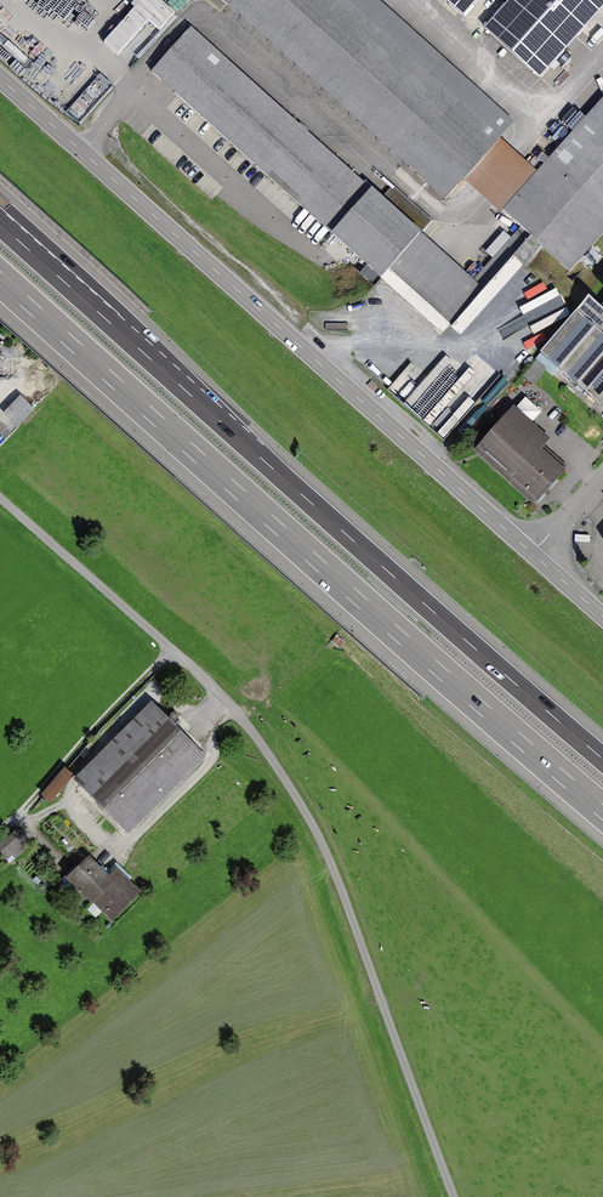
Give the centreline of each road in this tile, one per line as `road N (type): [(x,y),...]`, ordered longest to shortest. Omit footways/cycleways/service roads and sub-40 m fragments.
road 1 (residential): [(0,498),(198,671),(253,732),(334,870),(453,1196)]
road 2 (motorway): [(602,758),(0,223)]
road 3 (motorway): [(0,279),(602,812)]
road 4 (primary): [(0,79),(532,554)]

